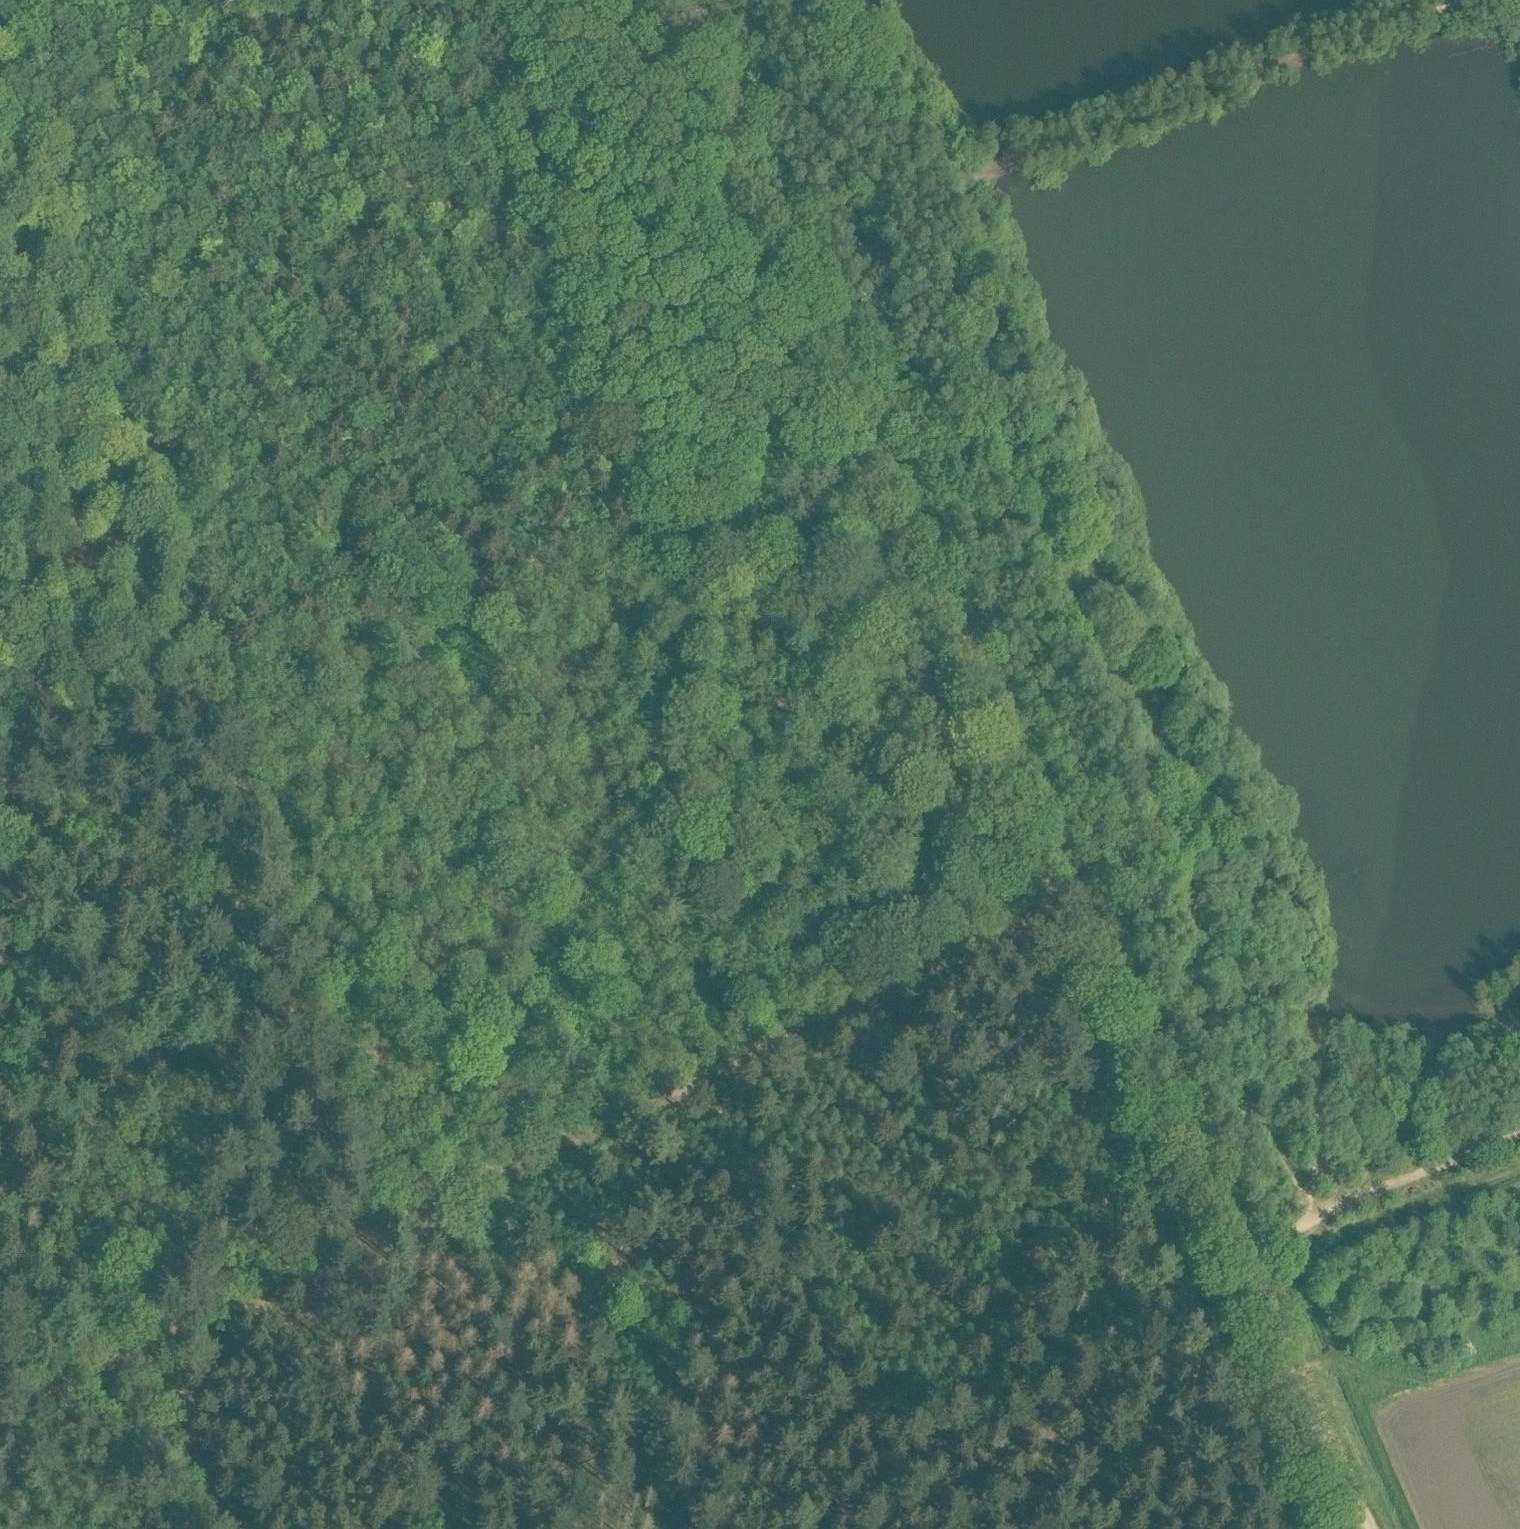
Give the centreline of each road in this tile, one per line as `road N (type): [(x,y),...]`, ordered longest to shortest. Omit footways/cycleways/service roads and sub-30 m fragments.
road 1 (track): [(682,0),(1078,905),(1365,1528)]
road 2 (track): [(131,1359),(1078,905)]
road 3 (track): [(0,664),(133,442),(0,25)]
road 4 (track): [(133,442),(416,0)]
road 5 (track): [(1519,1134),(1293,1224)]
road 6 (track): [(0,1397),(56,1395),(131,1359)]

